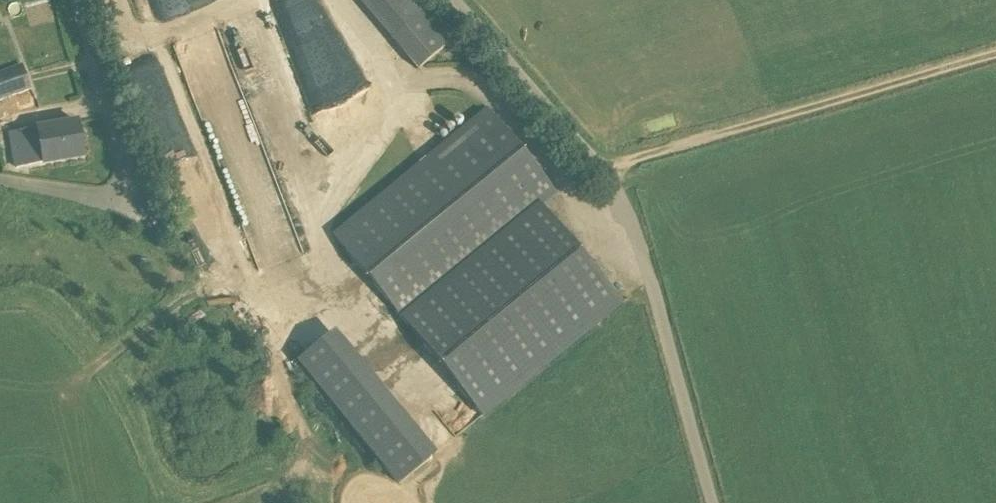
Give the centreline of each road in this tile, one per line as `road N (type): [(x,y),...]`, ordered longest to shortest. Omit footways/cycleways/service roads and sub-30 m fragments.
road 1 (residential): [(713,502),(634,228),(601,170),(461,0)]
road 2 (track): [(0,297),(24,292),(46,299),(109,358),(216,271),(284,330),(308,372),(336,502)]
road 3 (track): [(995,56),(601,170)]
road 4 (residential): [(0,178),(126,202),(72,0)]
road 5 (track): [(109,358),(172,482),(189,491),(329,454)]

